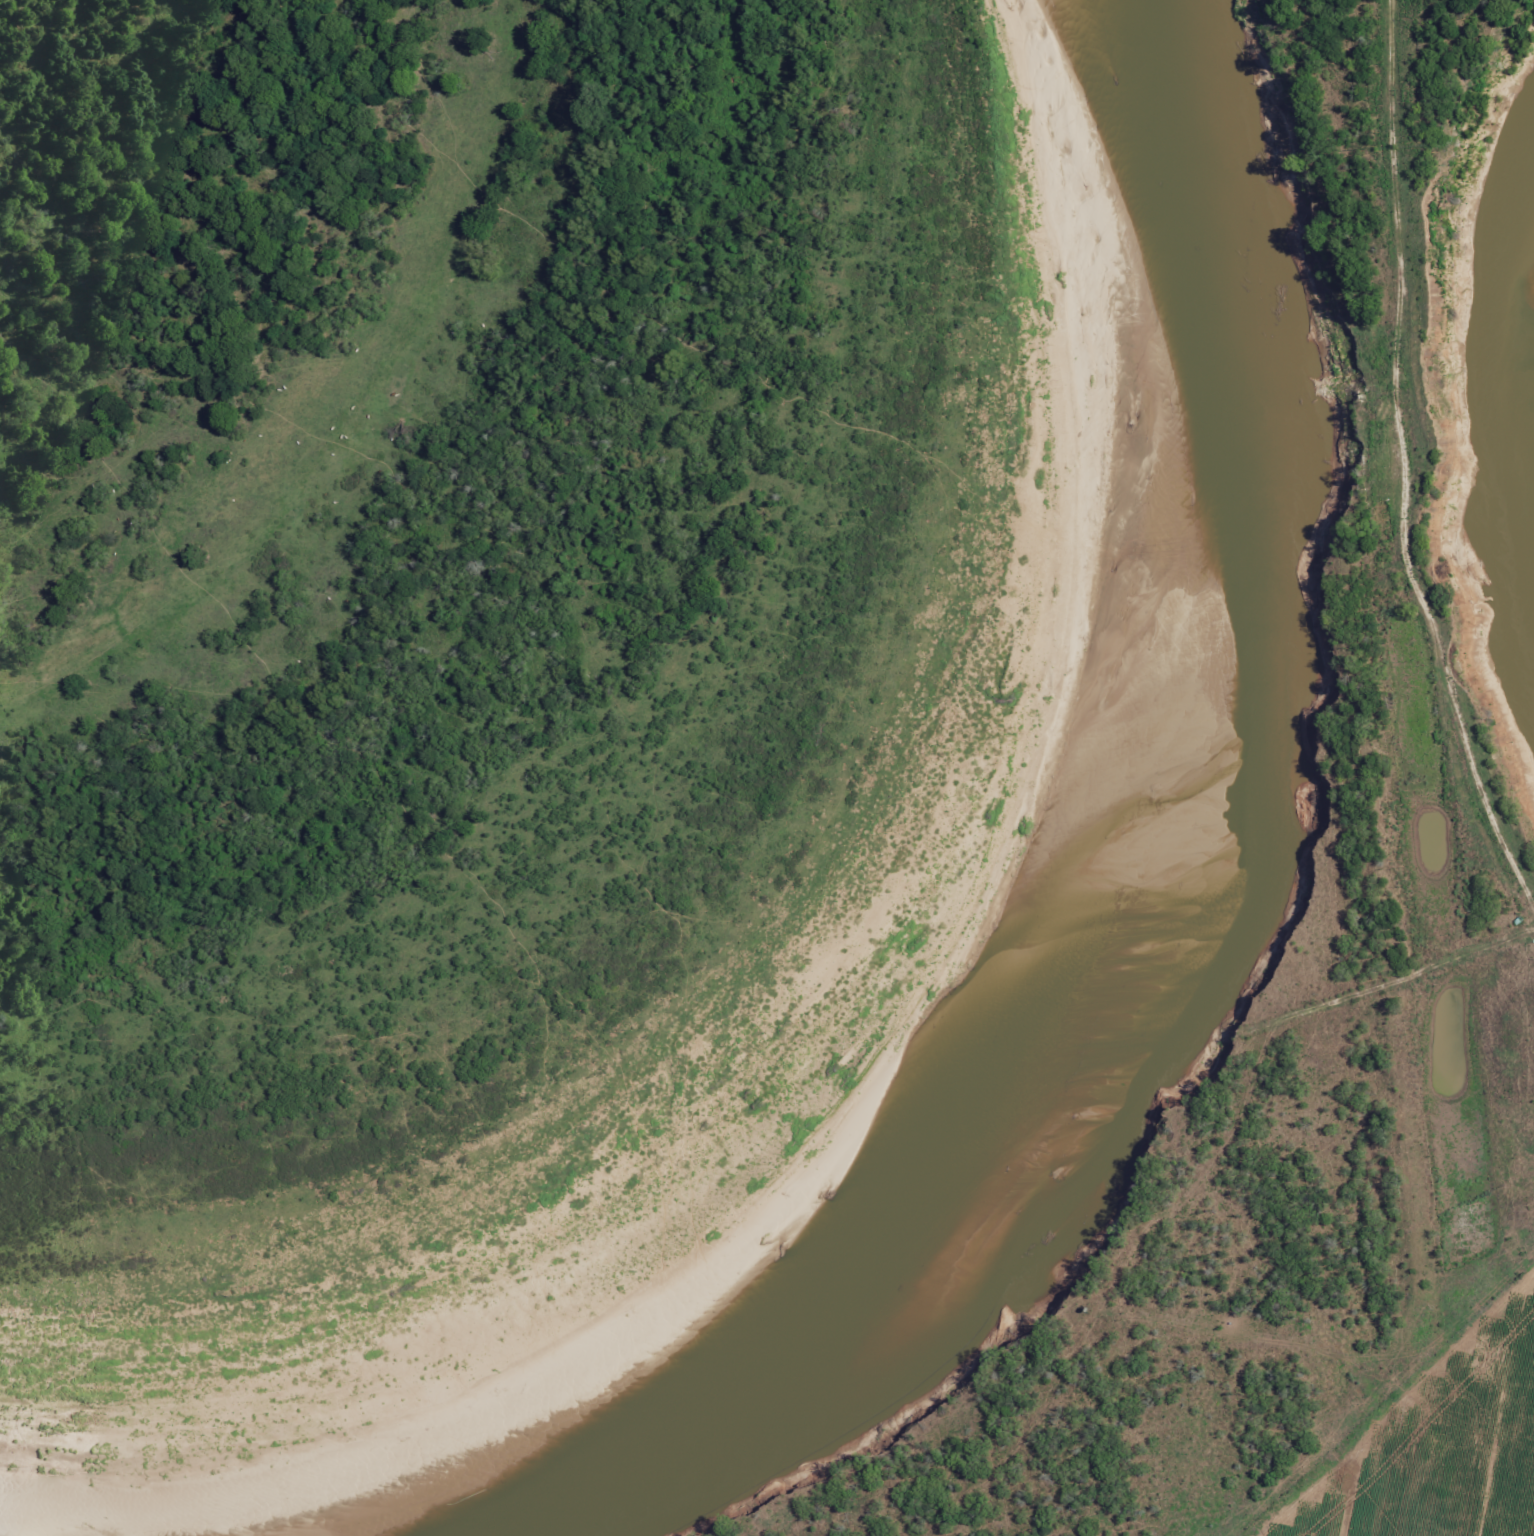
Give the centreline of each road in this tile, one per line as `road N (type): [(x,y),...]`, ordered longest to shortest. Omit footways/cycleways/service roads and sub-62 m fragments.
road 1 (residential): [(1533,904),(1482,808),(1430,607),(1403,558),(1399,510),(1410,416),(1389,149),(1389,0)]

